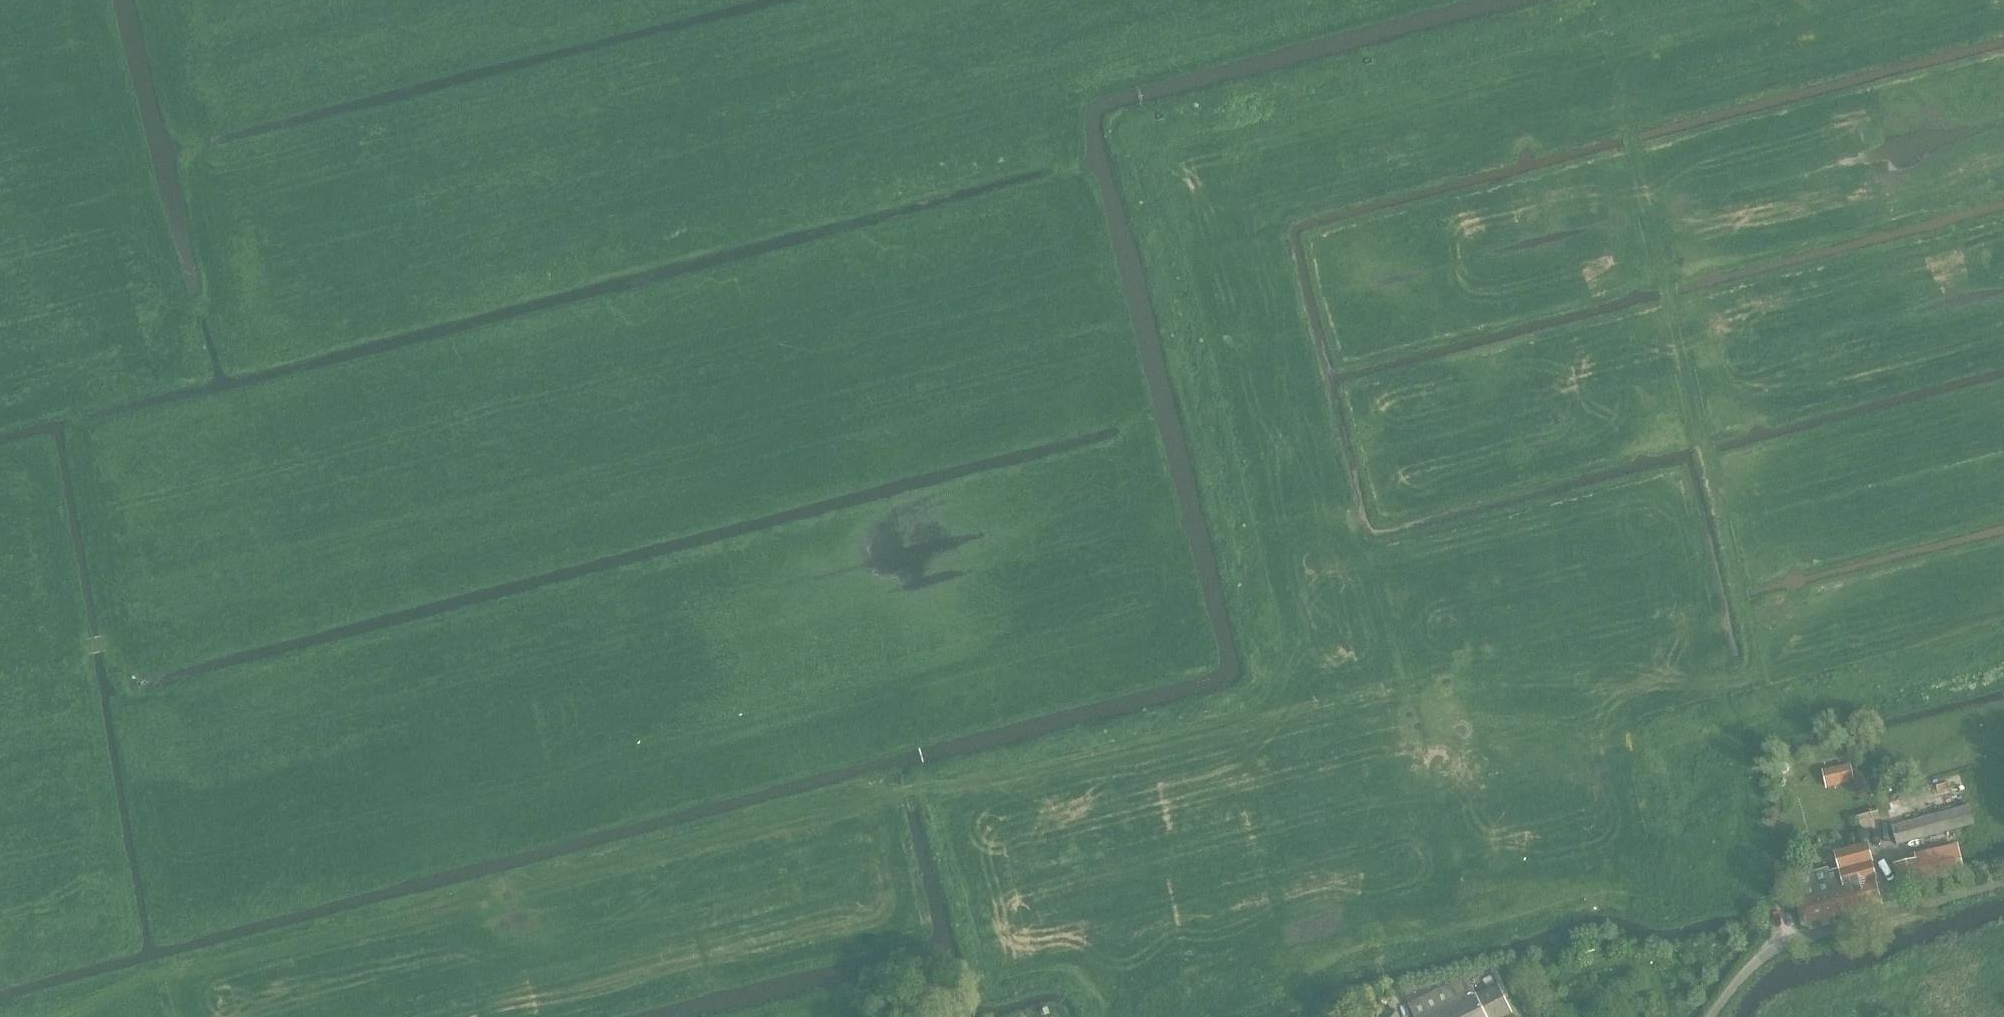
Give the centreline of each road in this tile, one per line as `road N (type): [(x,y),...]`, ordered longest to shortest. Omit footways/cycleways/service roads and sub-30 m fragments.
road 1 (residential): [(1712,1016),(1751,967),(1787,943),(2000,884)]

